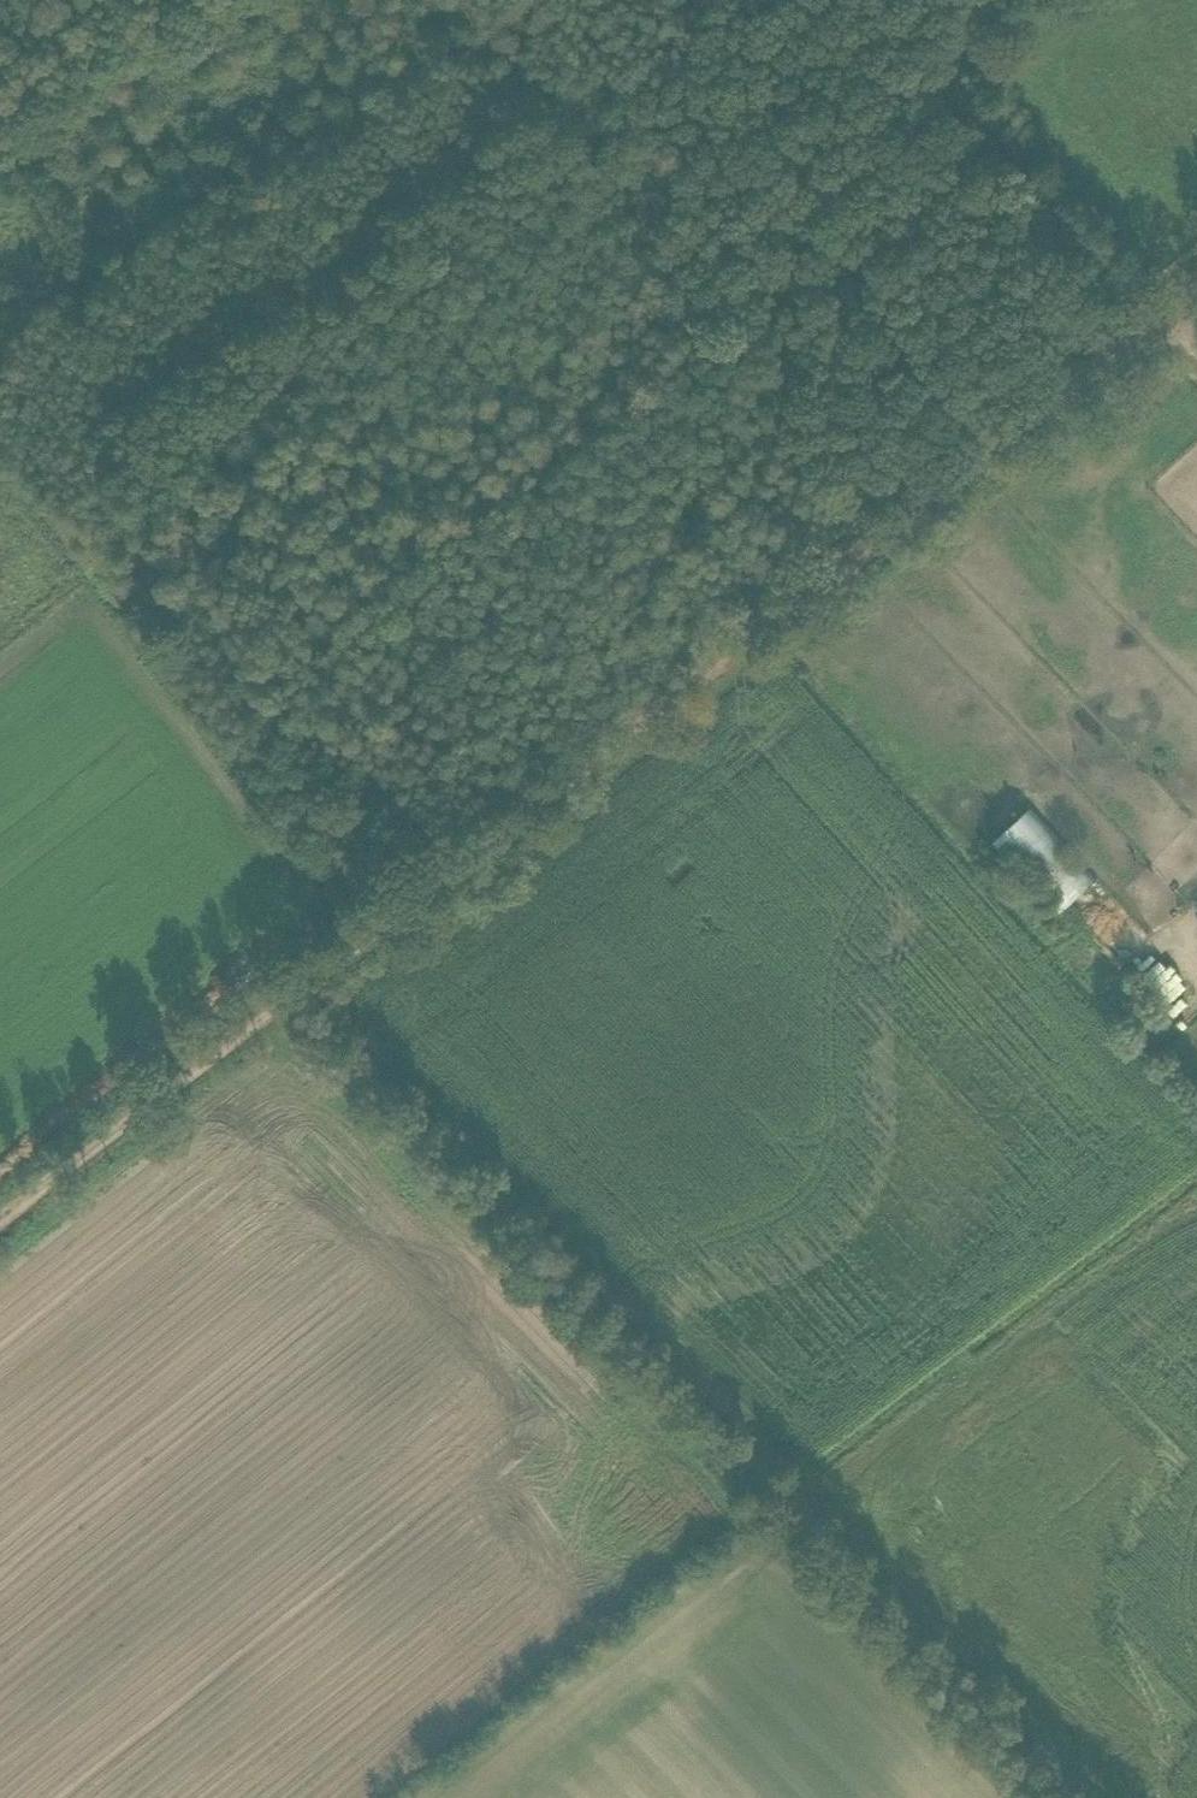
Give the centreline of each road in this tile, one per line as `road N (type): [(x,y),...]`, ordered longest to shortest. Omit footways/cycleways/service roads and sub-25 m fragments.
road 1 (track): [(286,998),(1196,290)]
road 2 (track): [(286,998),(0,1221)]

